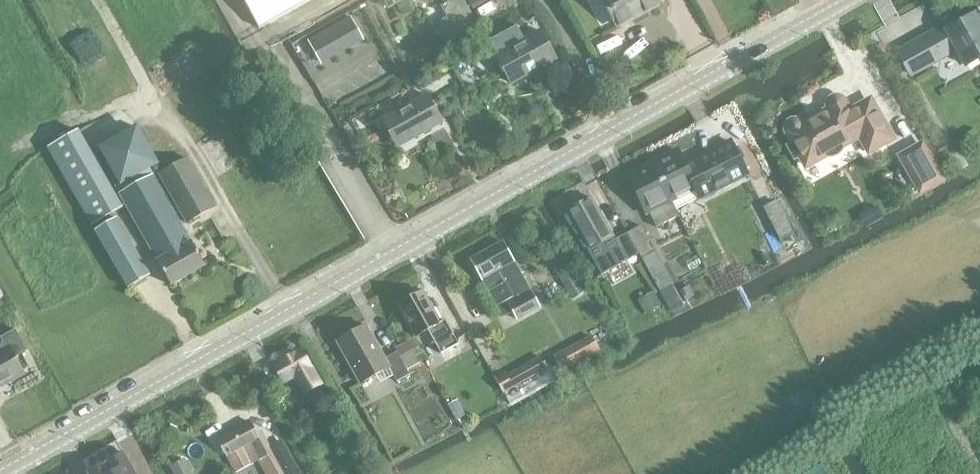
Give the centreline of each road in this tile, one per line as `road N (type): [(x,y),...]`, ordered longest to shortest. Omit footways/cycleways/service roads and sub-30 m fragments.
road 1 (unclassified): [(6,473),(853,0)]
road 2 (track): [(484,473),(979,224)]
road 3 (track): [(295,311),(386,473)]

